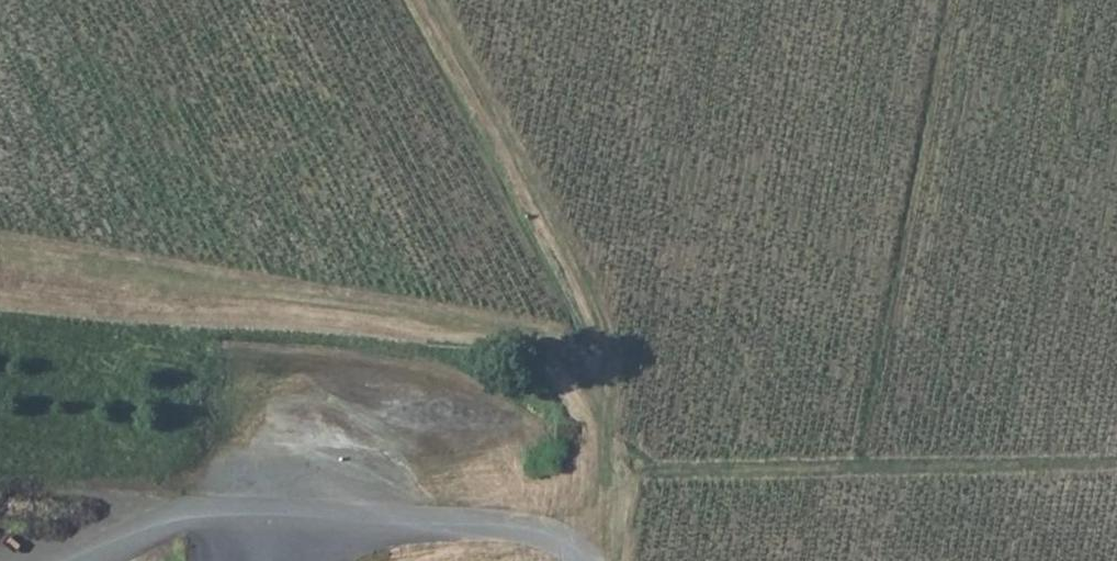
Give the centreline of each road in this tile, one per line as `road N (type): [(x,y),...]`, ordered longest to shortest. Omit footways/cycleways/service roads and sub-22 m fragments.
road 1 (track): [(610,379),(487,331),(0,253)]
road 2 (track): [(430,0),(585,285),(610,379),(596,540),(585,560)]
road 3 (track): [(1116,465),(602,473)]
road 4 (track): [(405,0),(561,291)]

